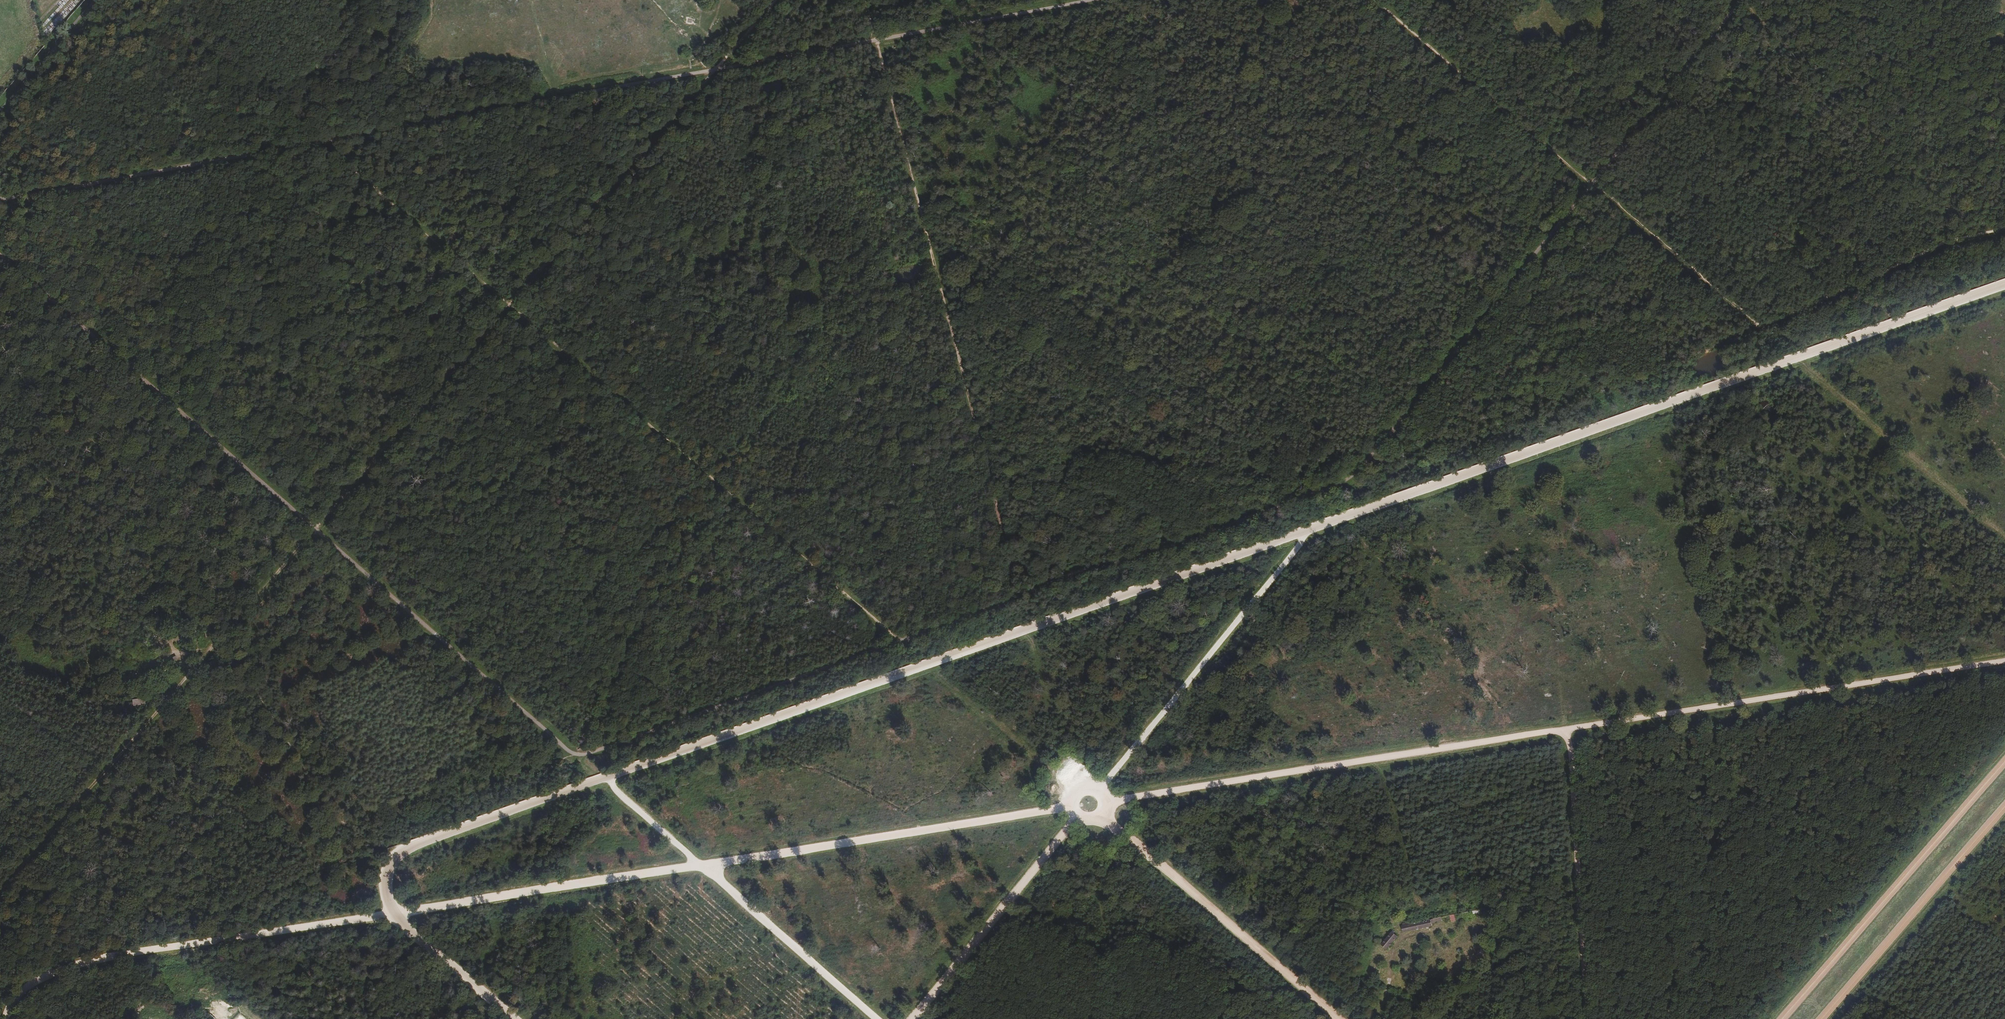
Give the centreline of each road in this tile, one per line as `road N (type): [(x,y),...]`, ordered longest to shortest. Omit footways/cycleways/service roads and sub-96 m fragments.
road 1 (track): [(513,1018),(393,915),(385,872),(400,853),(2004,286)]
road 2 (track): [(0,199),(1083,0)]
road 3 (track): [(1071,806),(104,959),(25,988),(4,1018)]
road 4 (track): [(0,891),(727,67)]
road 5 (track): [(1107,802),(2004,661)]
road 6 (track): [(1359,472),(1174,547),(576,754)]
road 7 (track): [(0,252),(576,754)]
road 8 (track): [(326,141),(512,313),(901,641)]
road 9 (track): [(1359,472),(1741,0)]
road 10 (track): [(1374,0),(1752,321)]
road 11 (track): [(1782,1018),(2004,762)]
road 12 (track): [(1100,789),(1304,532)]
road 13 (track): [(1337,1018),(1103,816)]
road 14 (track): [(1587,1018),(1565,730)]
road 15 (track): [(1823,1018),(2004,809)]
road 16 (track): [(2004,537),(1796,359)]
road 17 (track): [(2004,224),(1881,270),(1777,323),(1752,321)]
road 18 (track): [(912,1018),(1076,817)]
road 19 (track): [(874,1018),(702,867)]
road 20 (track): [(602,778),(702,867)]
road 21 (track): [(1450,929),(1400,941),(1376,1018)]

